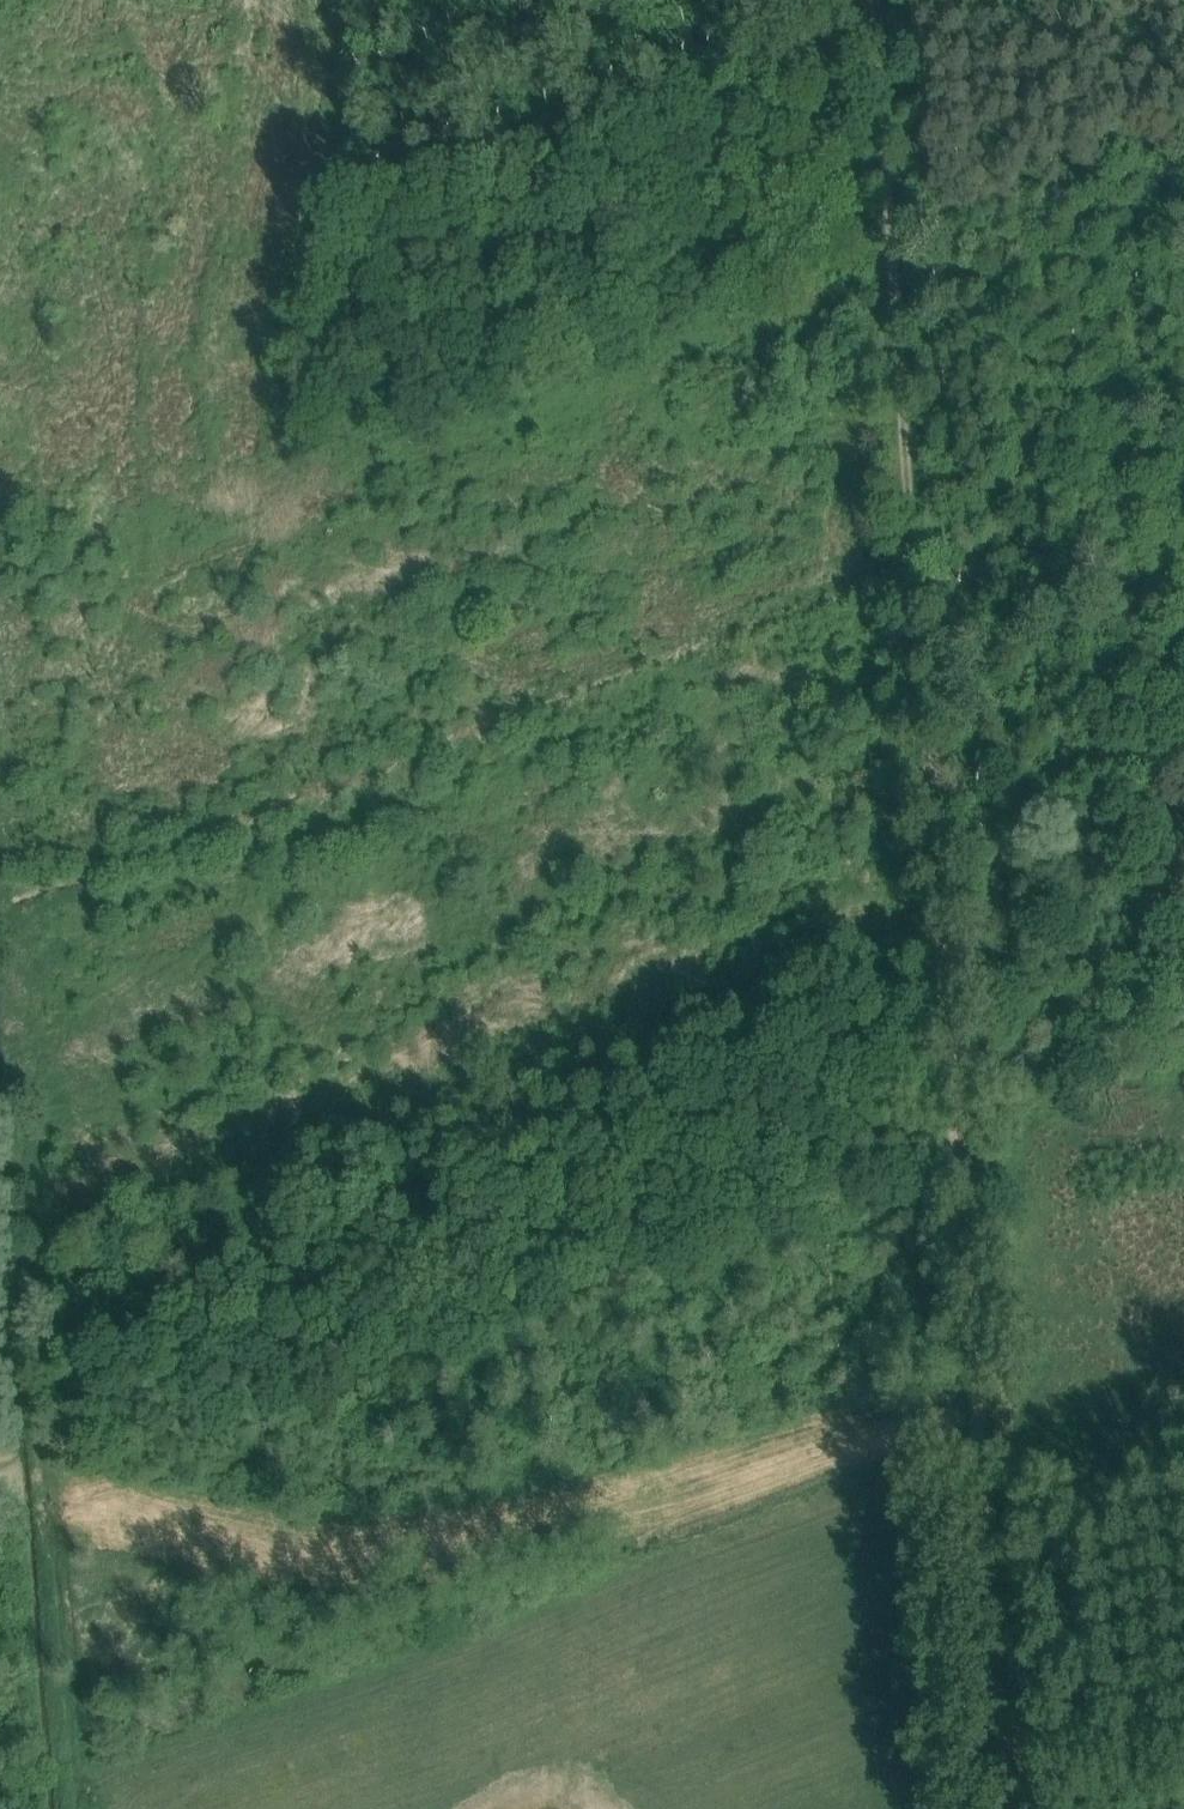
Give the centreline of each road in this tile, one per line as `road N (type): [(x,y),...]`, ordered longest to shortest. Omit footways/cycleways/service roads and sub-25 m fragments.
road 1 (track): [(858,0),(866,213),(997,1808)]
road 2 (track): [(1183,1748),(992,1766)]

